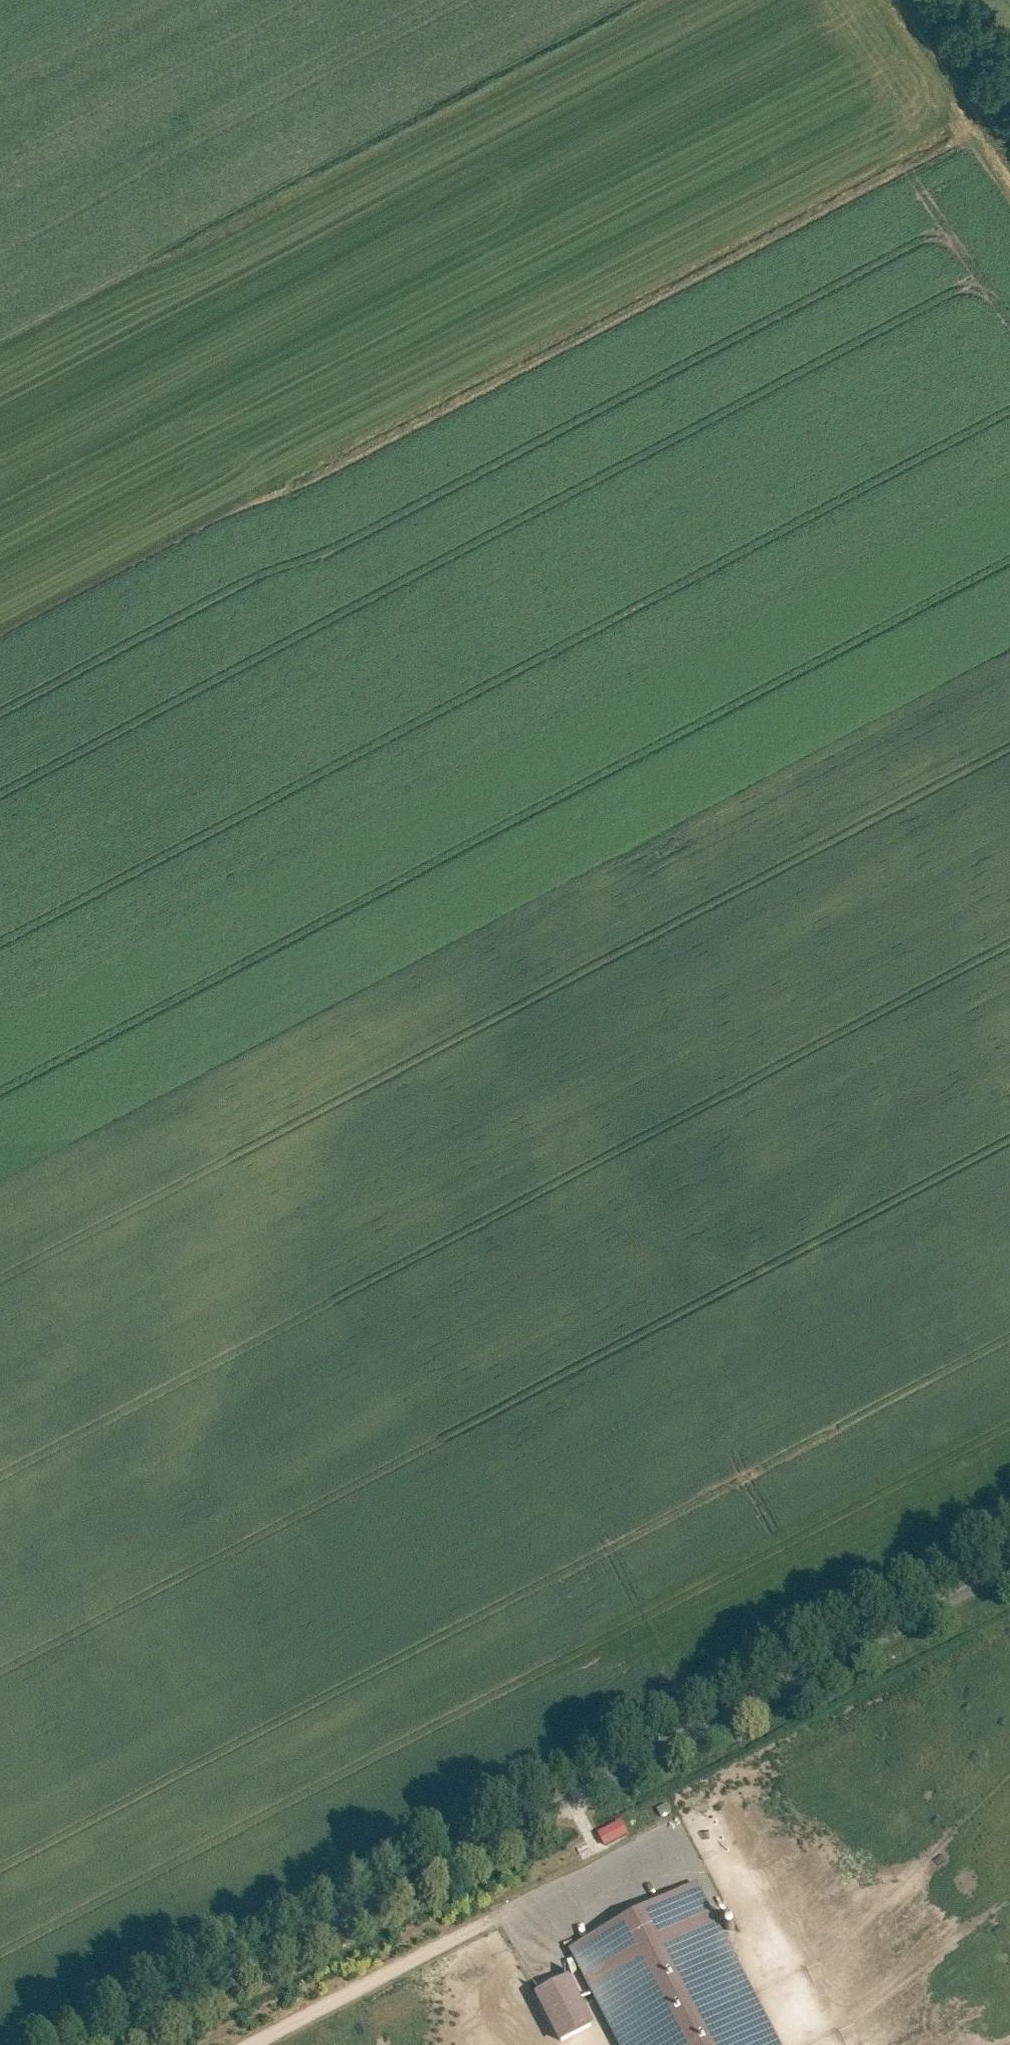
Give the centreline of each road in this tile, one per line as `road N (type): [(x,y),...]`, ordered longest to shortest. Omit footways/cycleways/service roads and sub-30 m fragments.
road 1 (unclassified): [(113,2044),(1009,1575)]
road 2 (unclassified): [(1009,125),(921,0)]

